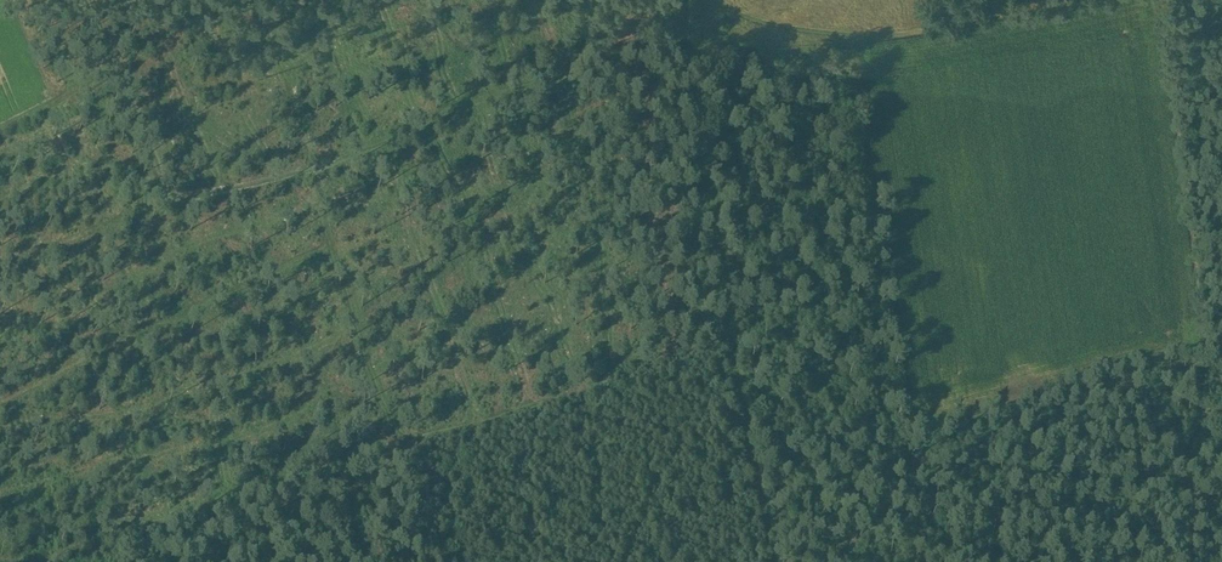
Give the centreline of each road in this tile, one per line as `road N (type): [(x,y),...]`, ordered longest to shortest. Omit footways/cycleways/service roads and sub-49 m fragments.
road 1 (track): [(711,0),(789,34),(881,37),(1117,0)]

